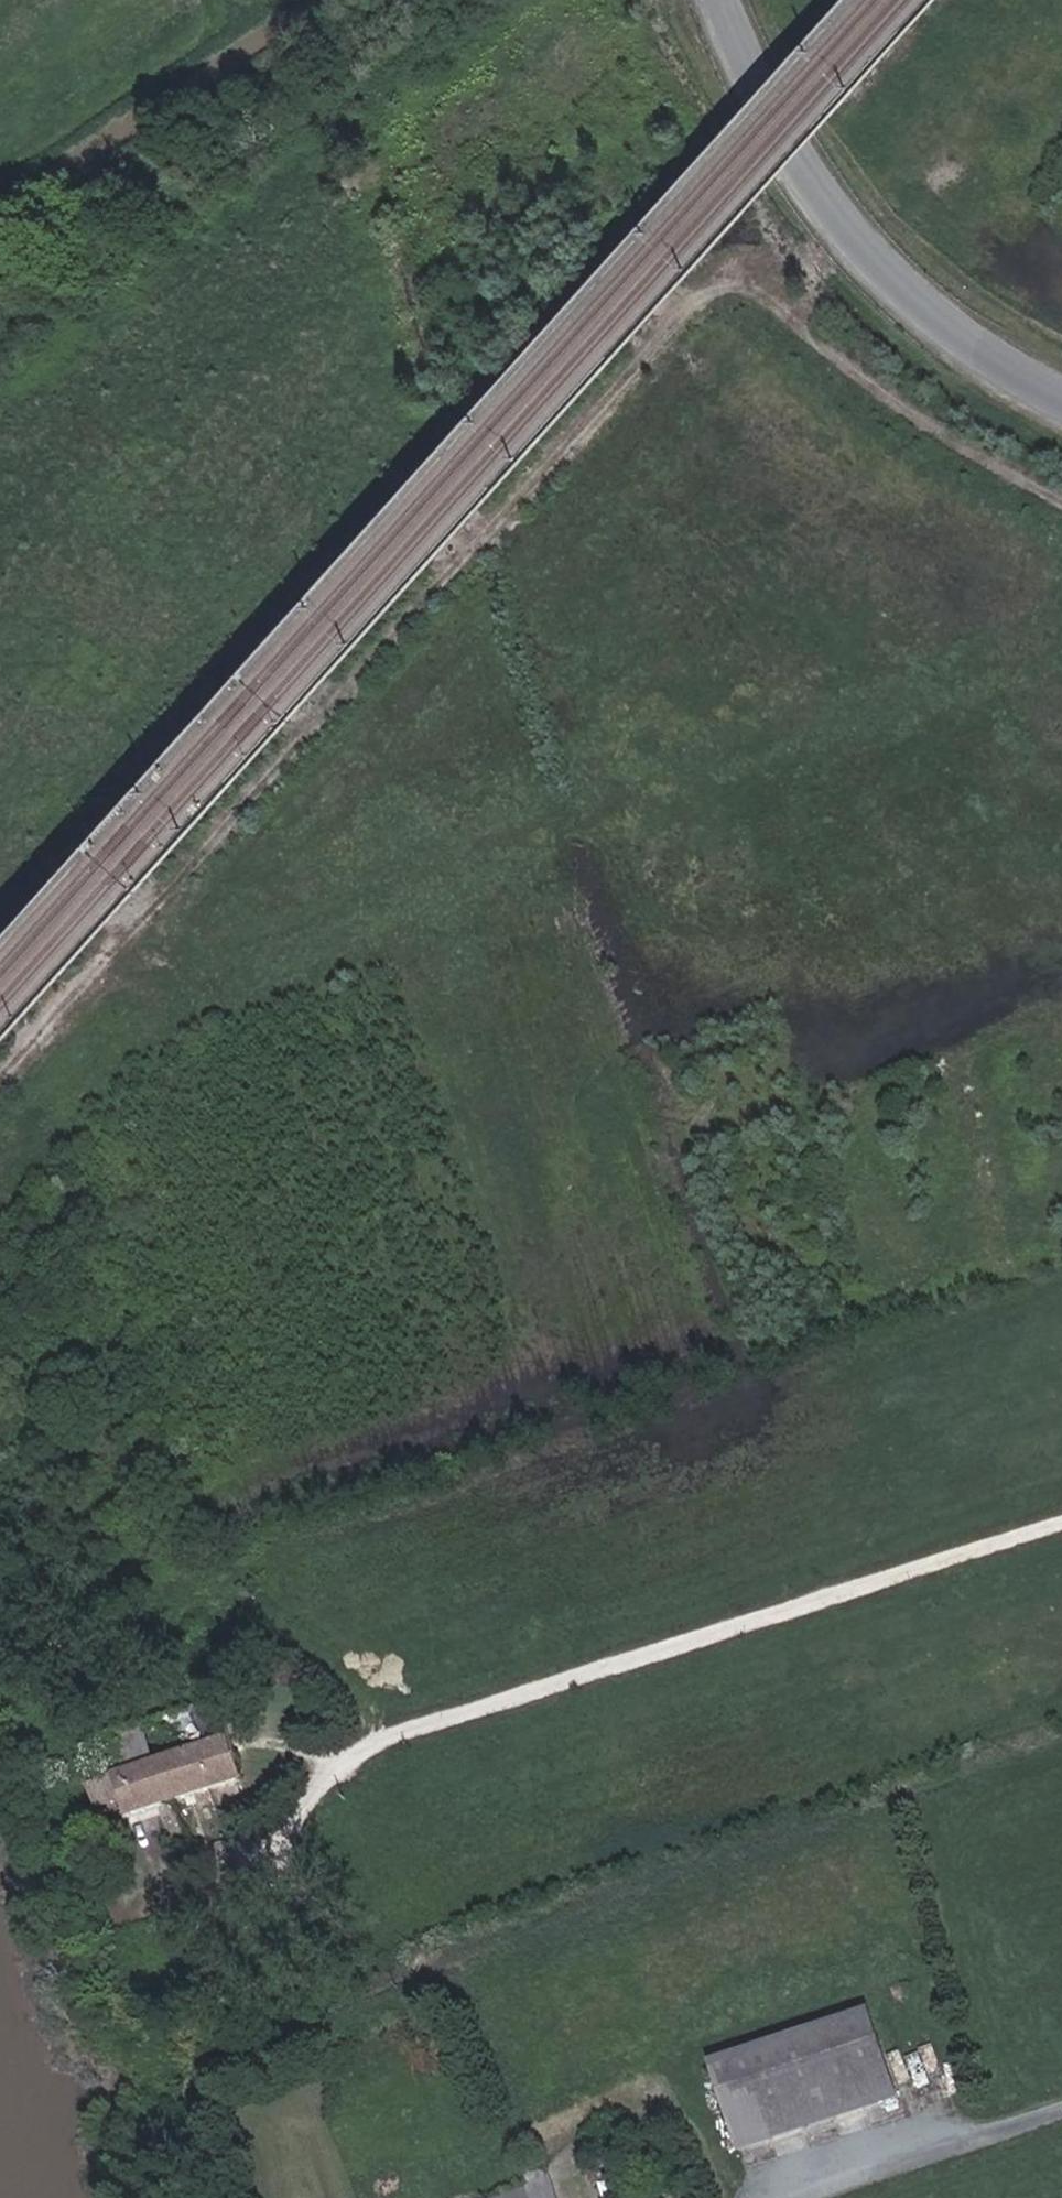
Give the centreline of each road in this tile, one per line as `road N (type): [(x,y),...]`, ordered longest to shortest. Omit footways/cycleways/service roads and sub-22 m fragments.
road 1 (tertiary): [(722,0),(758,88),(822,199),(953,325),(1061,397)]
road 2 (track): [(860,2197),(1061,2129)]

